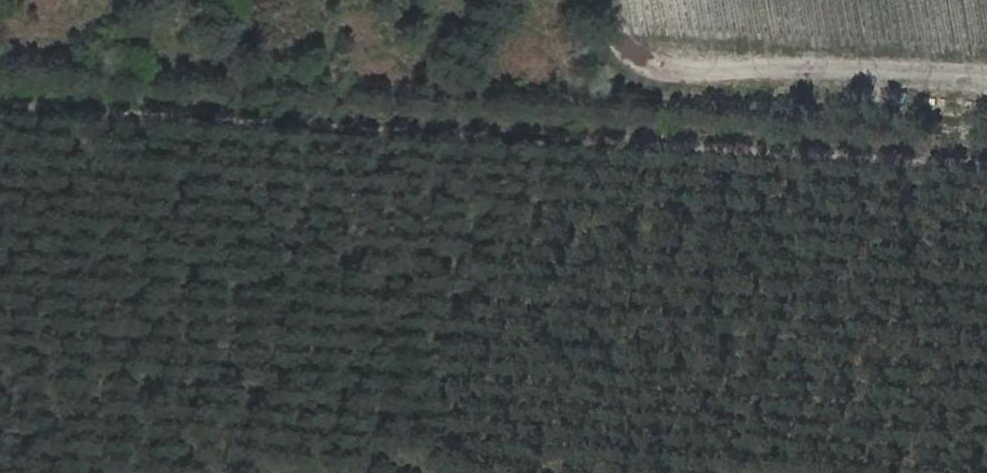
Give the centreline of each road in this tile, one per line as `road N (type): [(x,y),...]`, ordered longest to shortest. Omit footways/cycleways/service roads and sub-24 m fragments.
road 1 (track): [(605,0),(613,27),(661,56),(986,74)]

